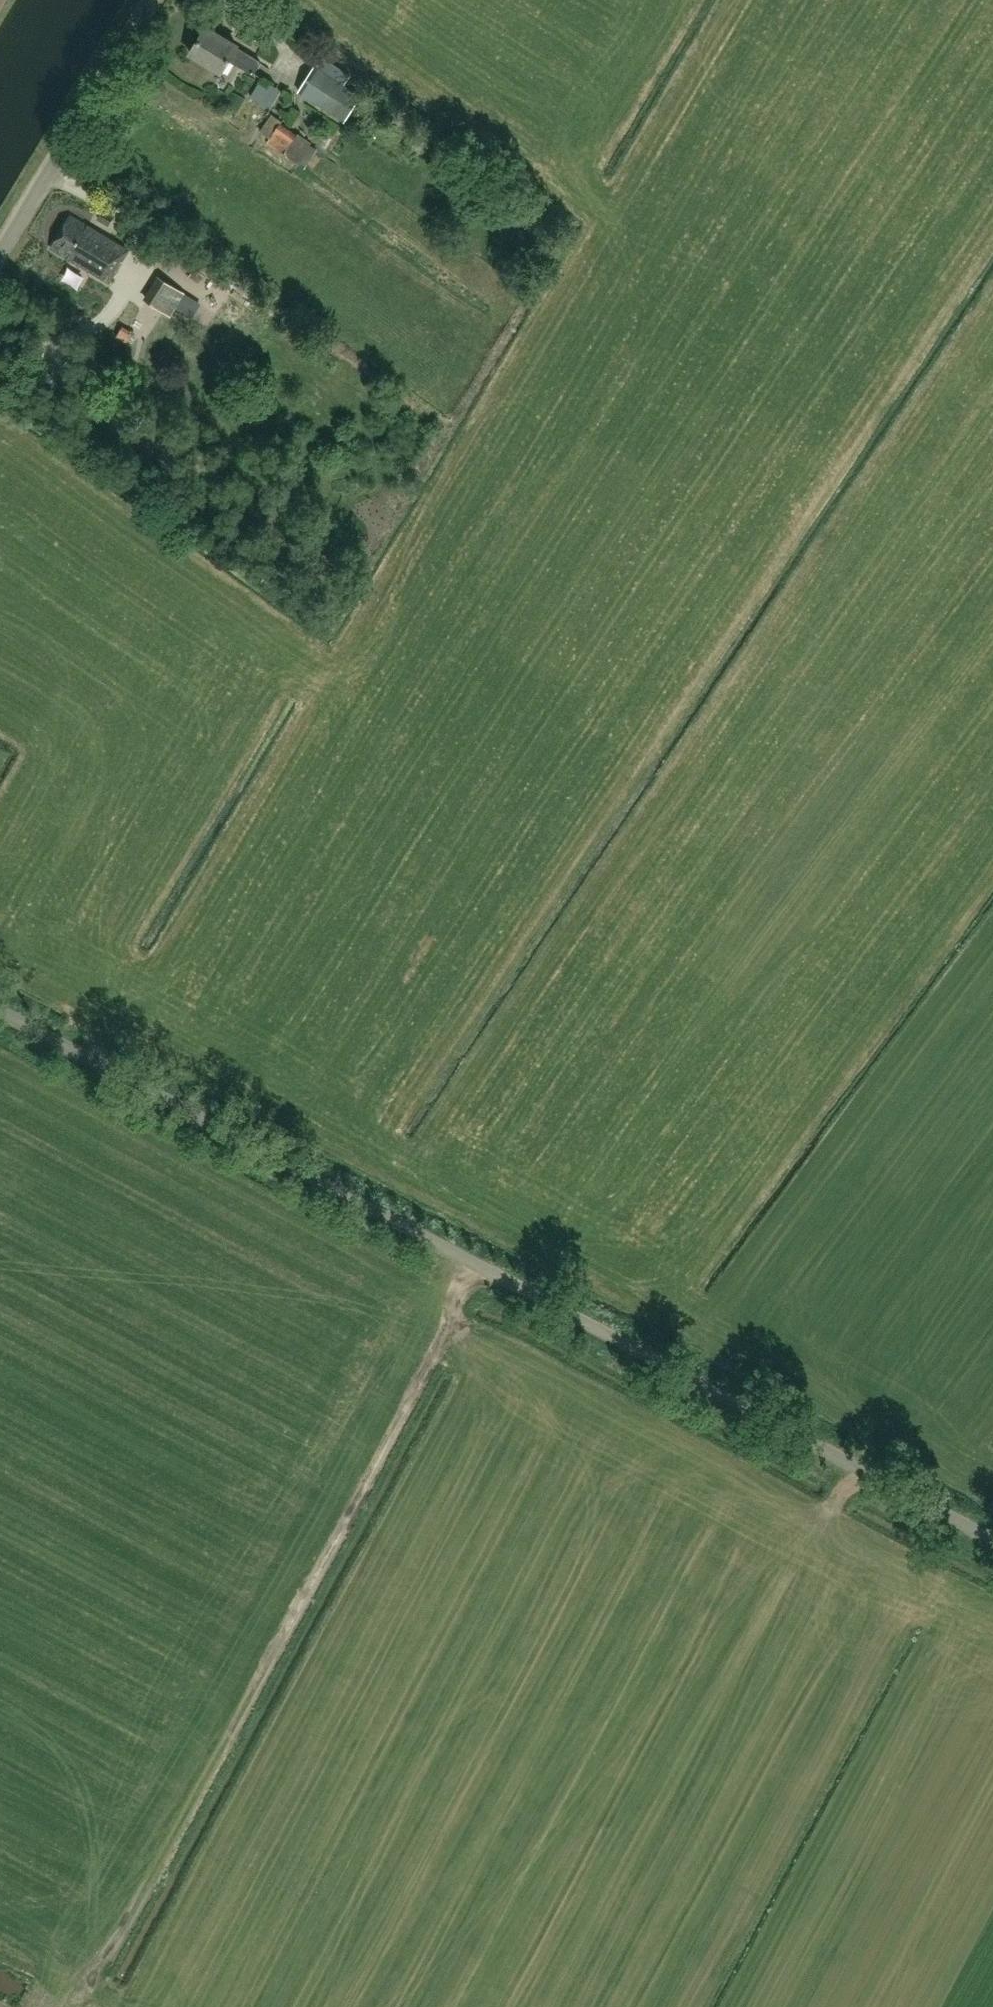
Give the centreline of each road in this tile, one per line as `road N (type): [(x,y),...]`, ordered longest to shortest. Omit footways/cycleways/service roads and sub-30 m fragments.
road 1 (unclassified): [(992,1536),(0,1009)]
road 2 (unclassified): [(0,255),(153,0)]

